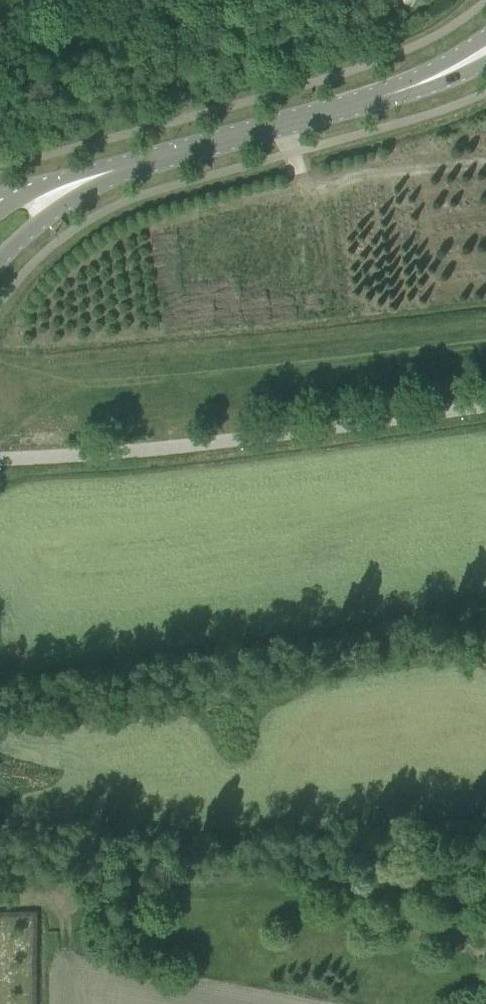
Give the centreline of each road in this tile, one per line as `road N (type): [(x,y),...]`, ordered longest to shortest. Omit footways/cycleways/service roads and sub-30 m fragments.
road 1 (secondary): [(126,167),(413,86),(469,62)]
road 2 (secondary): [(0,259),(47,215),(126,167)]
road 3 (secondary): [(126,167),(77,172),(0,208)]

